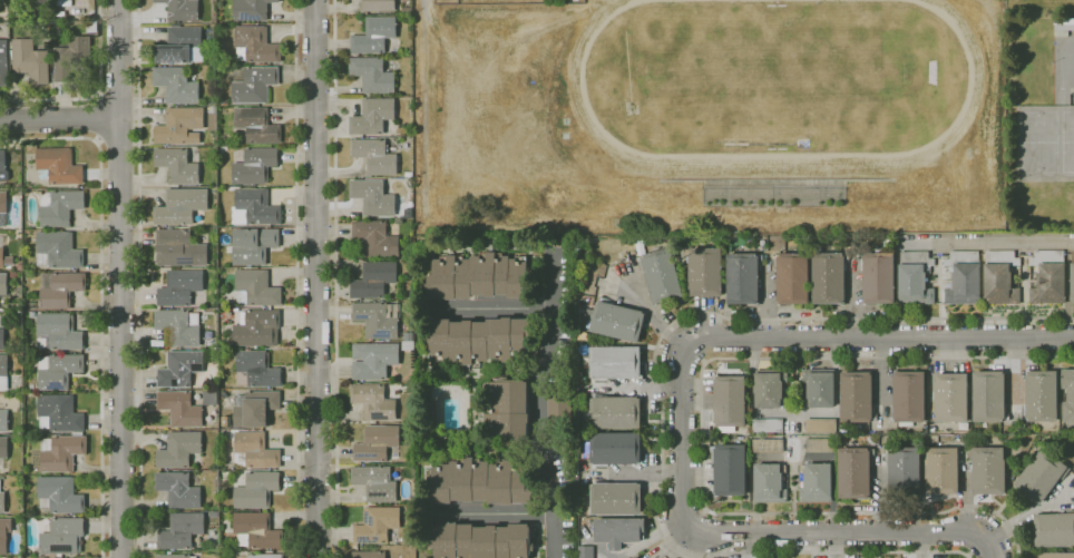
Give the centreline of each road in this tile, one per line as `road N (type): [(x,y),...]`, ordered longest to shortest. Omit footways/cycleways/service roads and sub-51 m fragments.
road 1 (residential): [(123,557),(119,0)]
road 2 (residential): [(316,0),(318,557)]
road 3 (residential): [(1073,338),(707,336),(687,345)]
road 4 (residential): [(985,538),(964,530),(713,536),(686,528)]
road 5 (residential): [(551,309),(543,446),(553,557)]
road 6 (residential): [(687,345),(678,362),(686,528)]
road 7 (residential): [(120,116),(0,120)]

